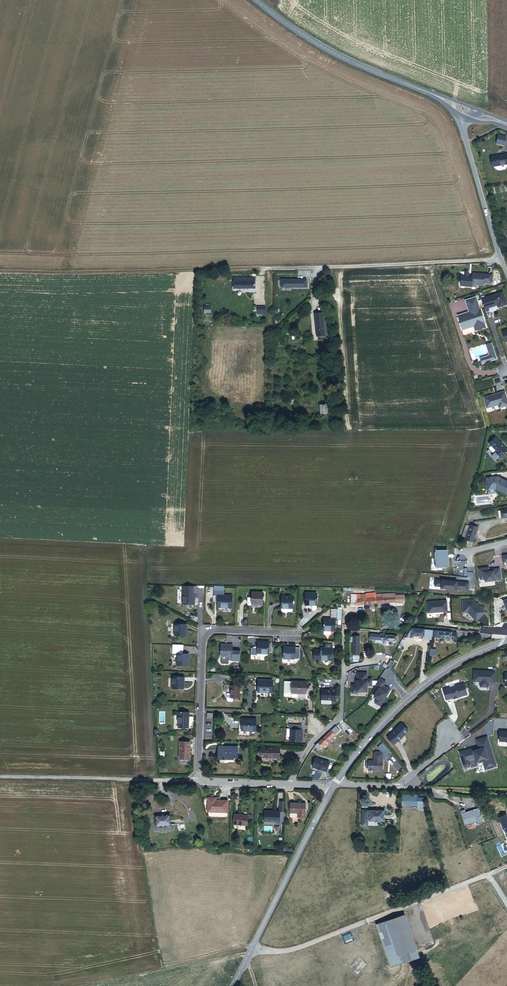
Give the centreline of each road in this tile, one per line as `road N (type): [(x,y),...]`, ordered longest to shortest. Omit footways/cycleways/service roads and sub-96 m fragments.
road 1 (unclassified): [(502,261),(202,270)]
road 2 (track): [(249,953),(294,950),(506,864)]
road 3 (residential): [(296,635),(204,636),(196,783)]
road 4 (tertiary): [(334,786),(423,686),(506,643)]
road 5 (tertiary): [(232,985),(334,786)]
road 6 (secondary): [(257,0),(337,55),(444,100)]
road 7 (track): [(0,271),(202,270)]
road 8 (tertiary): [(464,118),(502,261)]
road 9 (residential): [(448,734),(436,756),(400,786),(334,786)]
road 10 (unclassified): [(0,777),(133,781)]

